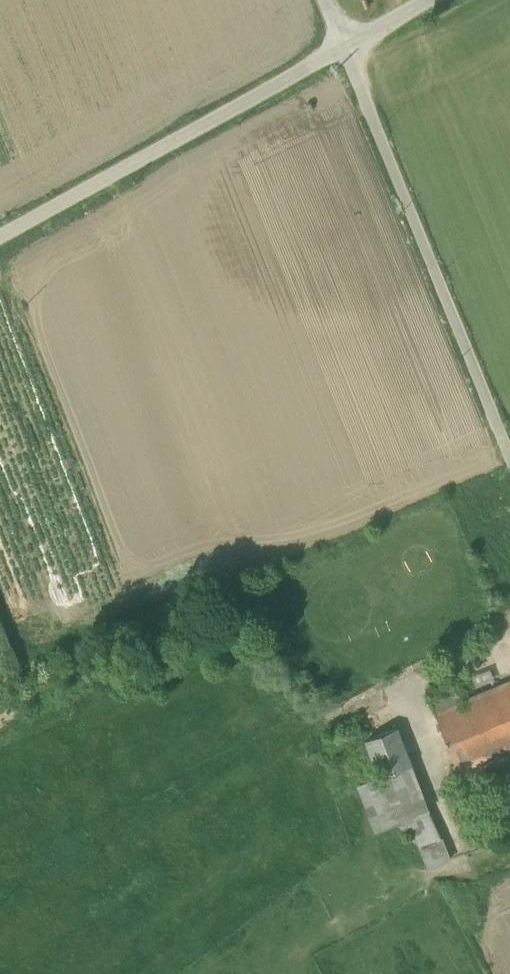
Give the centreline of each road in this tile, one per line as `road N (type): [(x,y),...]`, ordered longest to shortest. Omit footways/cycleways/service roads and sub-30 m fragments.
road 1 (residential): [(345,46),(509,452)]
road 2 (residential): [(345,46),(0,242)]

